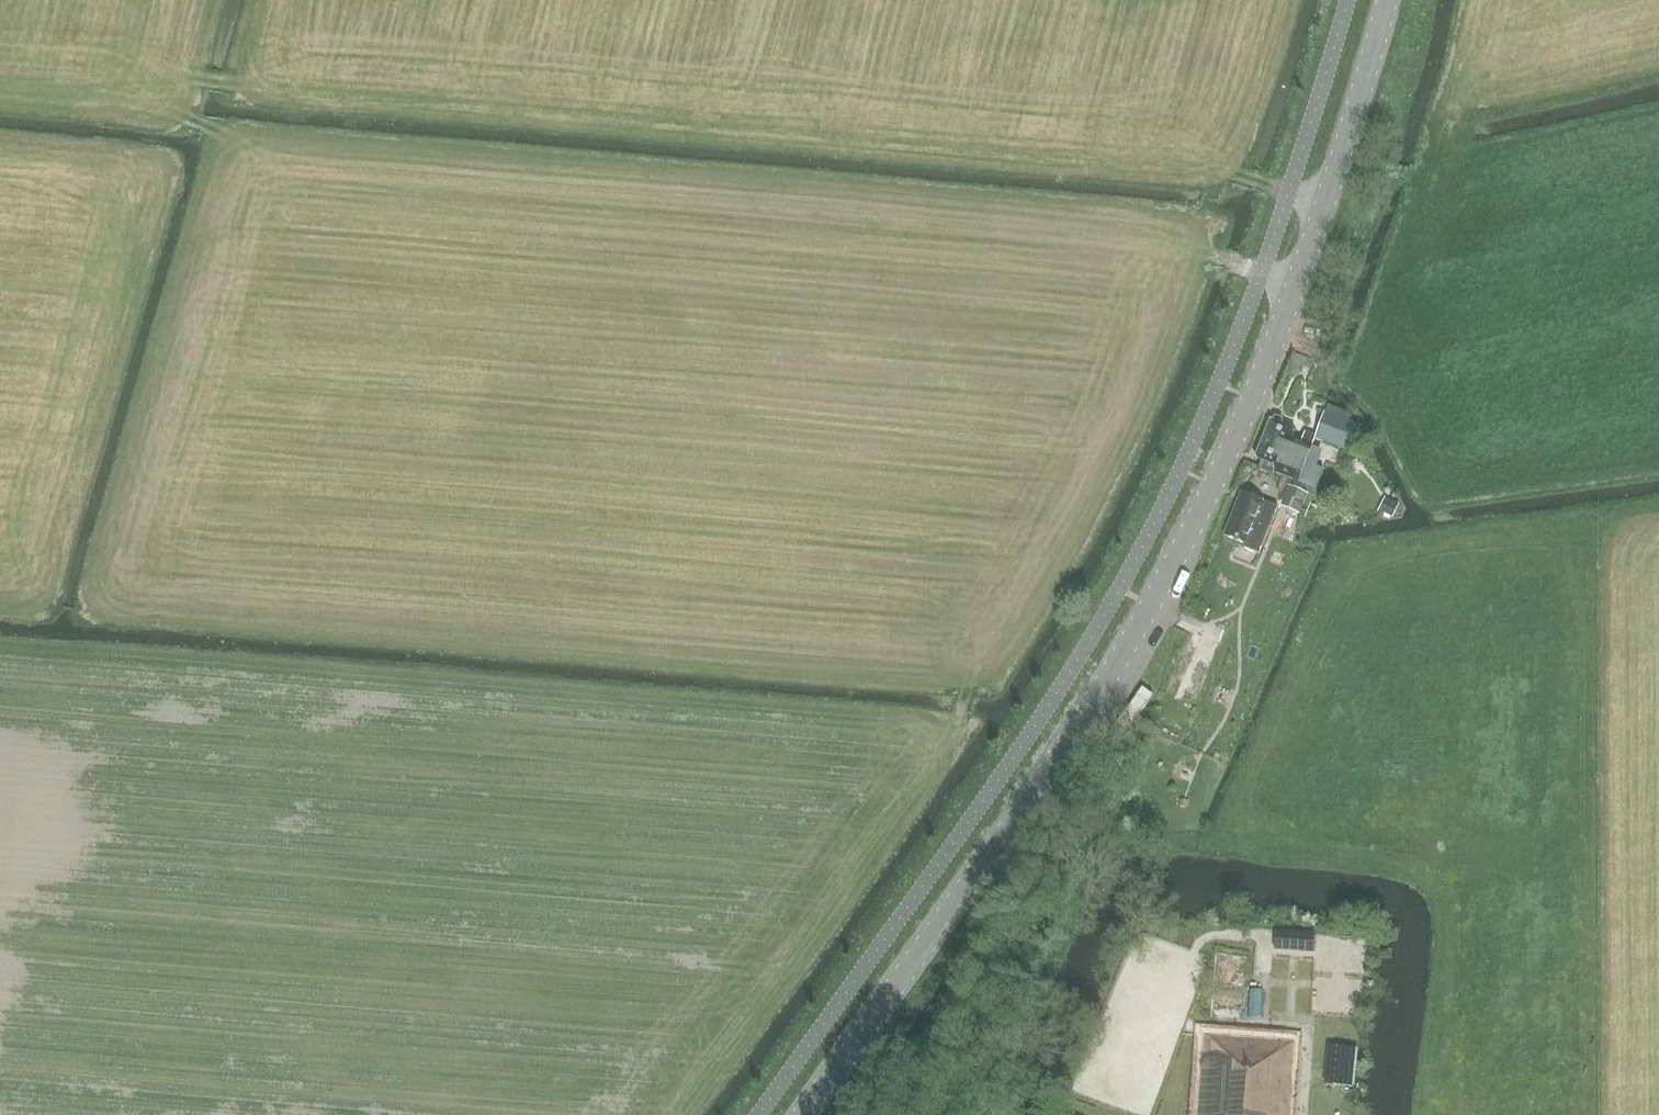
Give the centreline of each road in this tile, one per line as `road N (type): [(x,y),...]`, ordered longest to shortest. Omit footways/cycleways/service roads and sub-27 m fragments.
road 1 (secondary): [(803,1114),(1080,722),(1184,543),(1302,271),(1388,0)]

